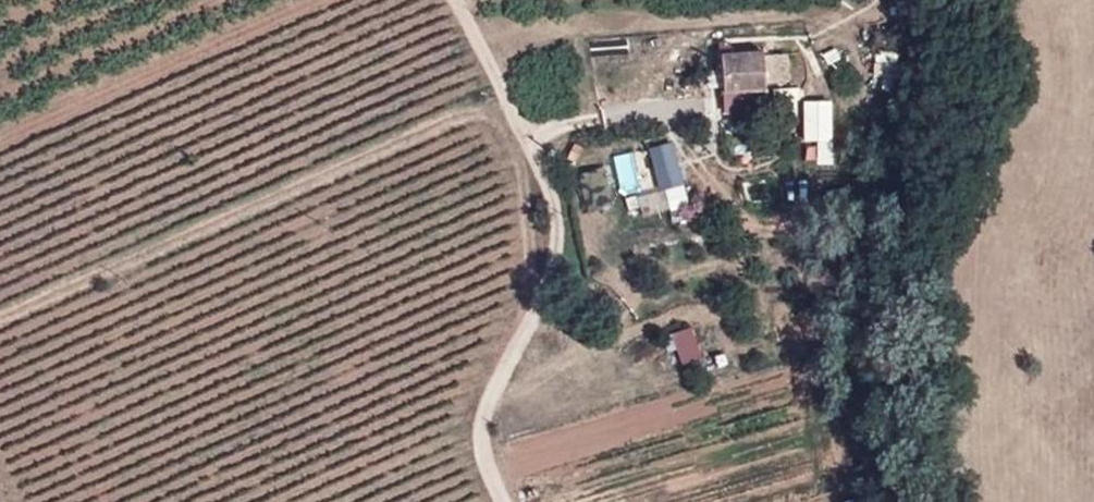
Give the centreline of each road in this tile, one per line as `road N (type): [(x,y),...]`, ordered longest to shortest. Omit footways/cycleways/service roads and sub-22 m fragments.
road 1 (track): [(457,0),(541,177),(551,257),(541,321),(483,416),(510,501)]
road 2 (track): [(520,135),(661,112)]

